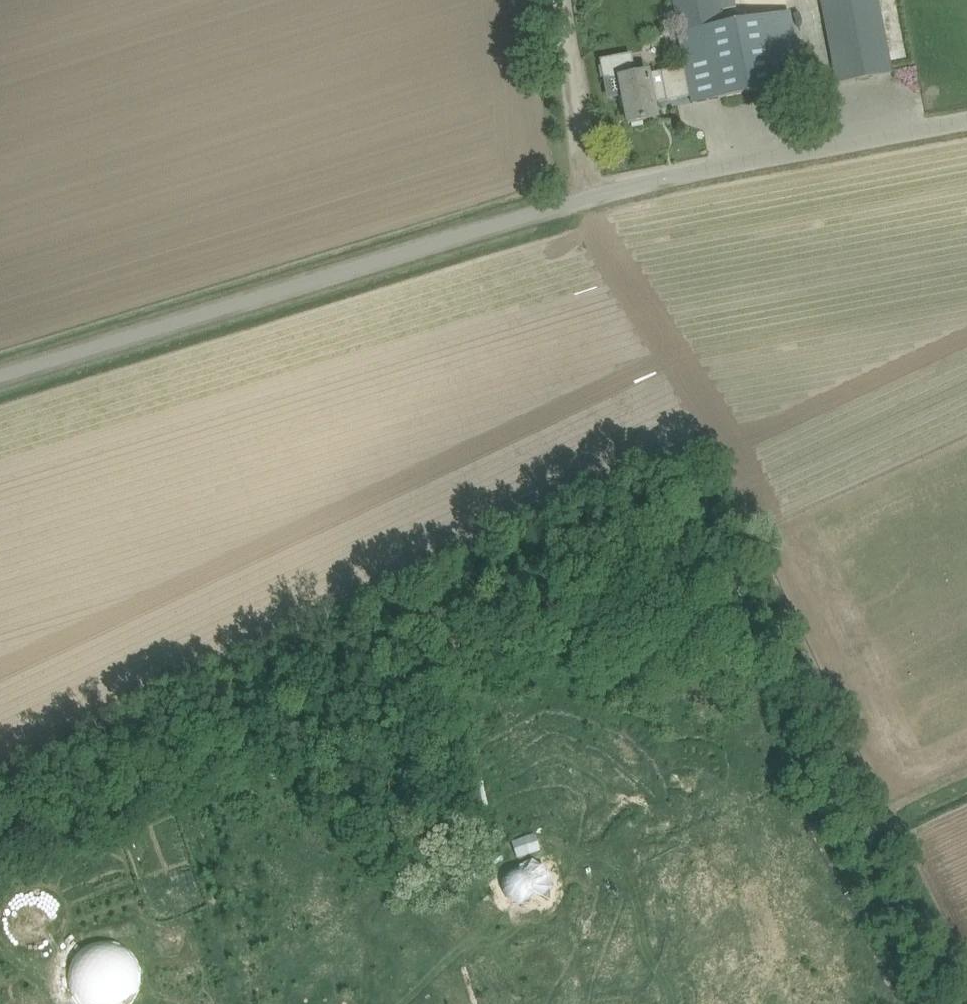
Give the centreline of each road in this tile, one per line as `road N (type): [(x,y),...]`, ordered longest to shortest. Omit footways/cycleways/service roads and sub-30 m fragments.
road 1 (unclassified): [(0,375),(587,197),(966,120)]
road 2 (track): [(587,197),(563,0)]

